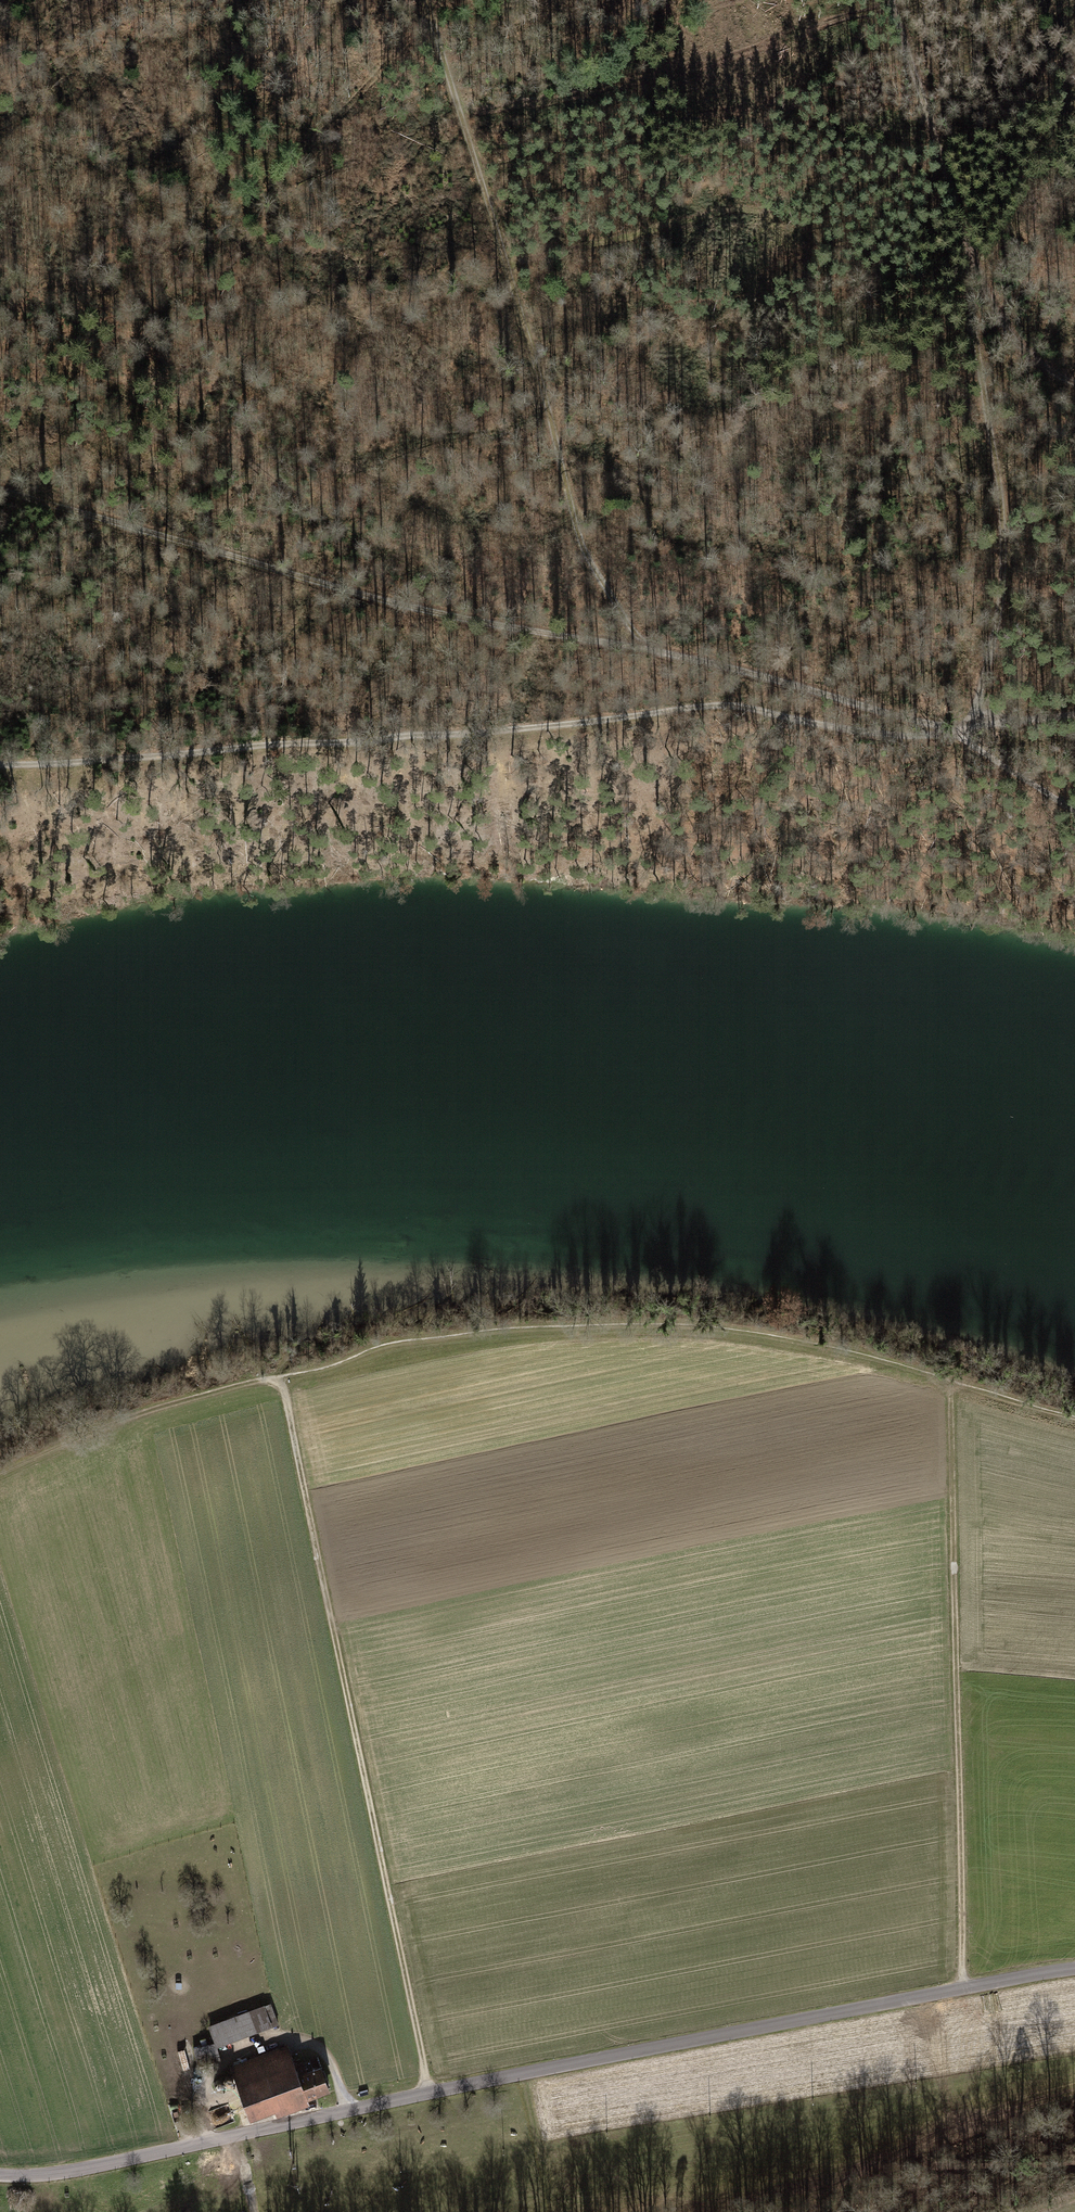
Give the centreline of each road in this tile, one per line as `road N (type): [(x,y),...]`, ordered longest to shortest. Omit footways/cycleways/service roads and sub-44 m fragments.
road 1 (track): [(1074,1418),(843,1351),(713,1327),(529,1327),(391,1344),(242,1383),(132,1417),(0,1477)]
road 2 (tertiary): [(1074,1968),(429,2091),(64,2173),(0,2176)]
road 3 (track): [(0,490),(389,602),(649,650),(952,730)]
road 4 (track): [(0,763),(557,725),(726,704),(885,736),(952,730)]
road 5 (track): [(429,2091),(281,1378)]
road 6 (track): [(425,0),(533,350),(584,552),(649,650)]
road 7 (track): [(963,1990),(950,1379)]
road 8 (track): [(968,742),(1003,563),(969,292),(972,248)]
road 9 (track): [(1074,383),(1040,364),(991,299),(893,0)]
road 10 (track): [(1074,808),(952,730)]
road 11 (track): [(952,730),(1074,715)]

